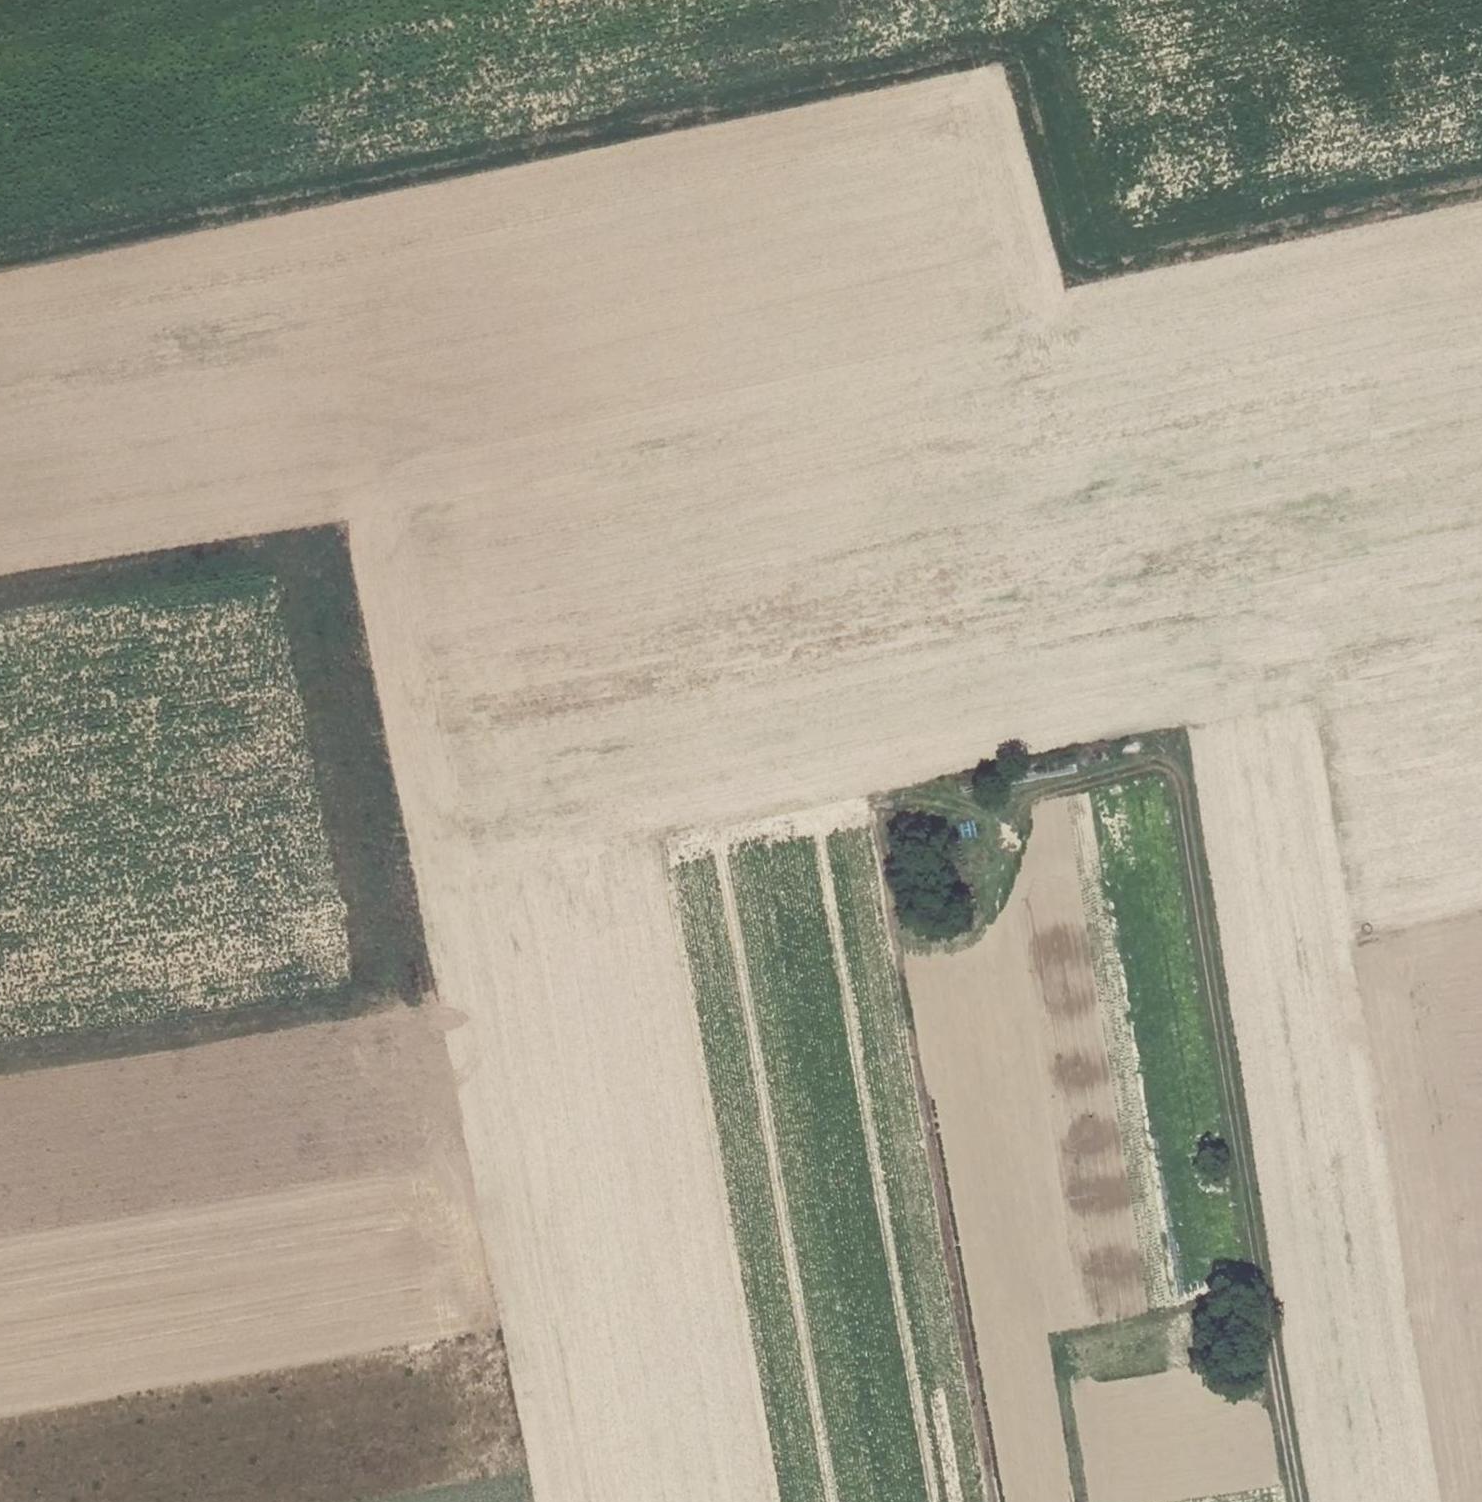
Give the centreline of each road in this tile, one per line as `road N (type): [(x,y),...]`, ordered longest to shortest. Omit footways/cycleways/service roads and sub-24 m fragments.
road 1 (track): [(1298,1501),(1179,779),(1138,761),(1013,817)]

